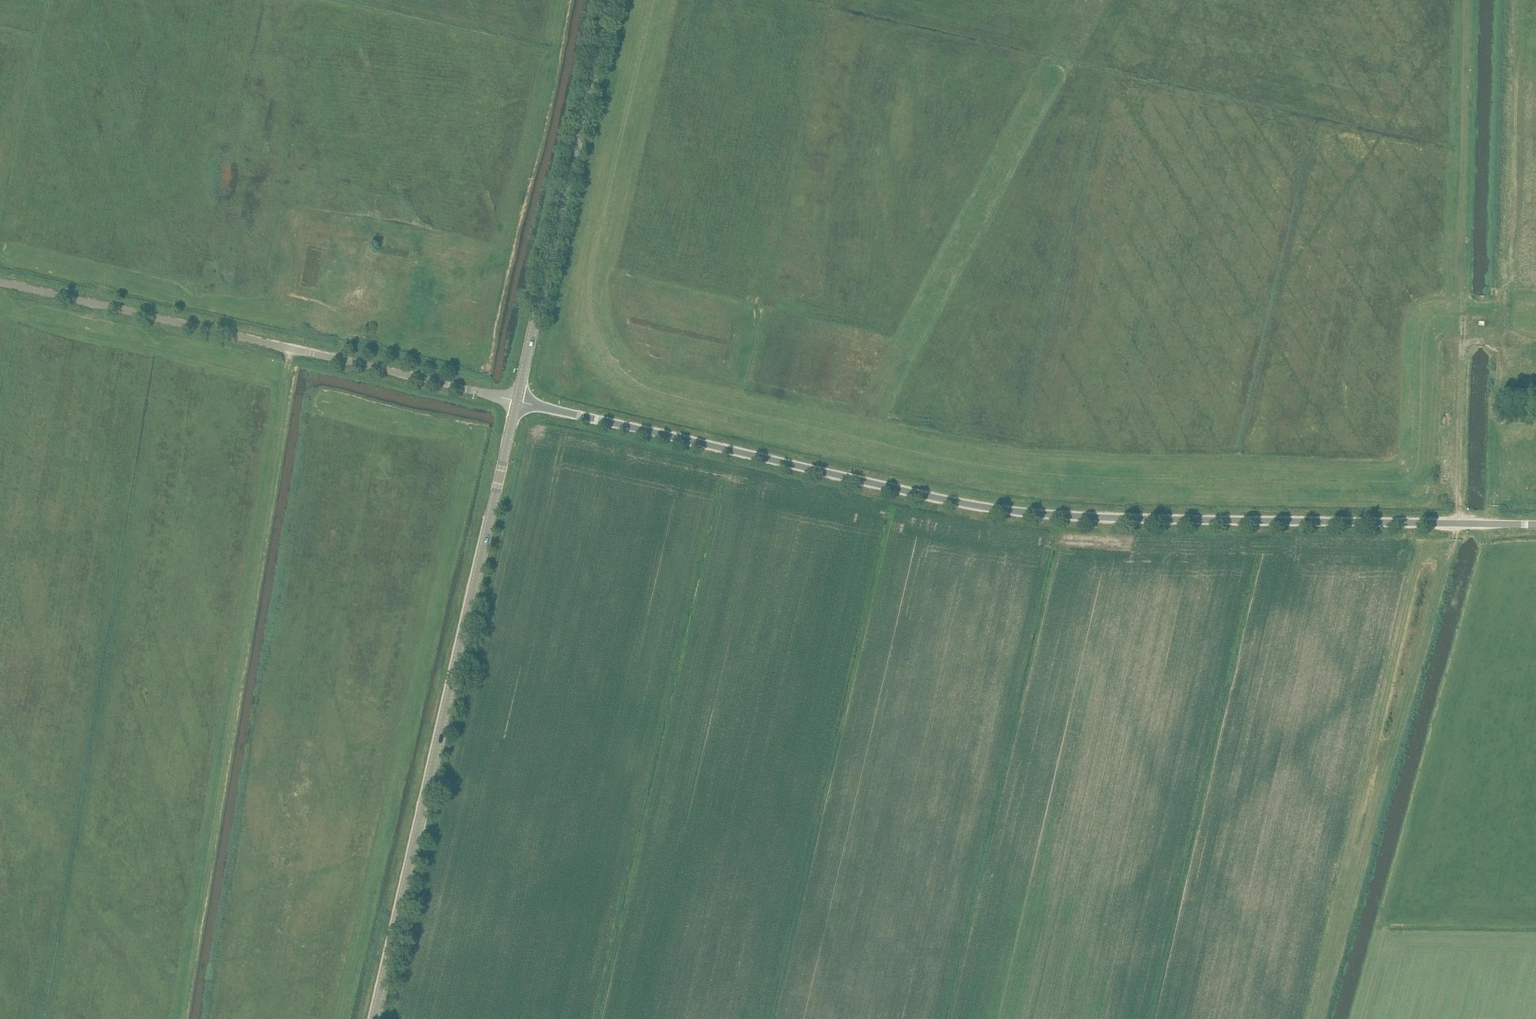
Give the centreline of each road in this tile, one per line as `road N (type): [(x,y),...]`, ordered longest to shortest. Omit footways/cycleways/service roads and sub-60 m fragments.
road 1 (unclassified): [(1535,524),(1054,515),(934,497),(518,400)]
road 2 (tertiary): [(375,1018),(518,400)]
road 3 (unclassified): [(518,400),(0,281)]
road 4 (tertiary): [(518,400),(609,0)]

